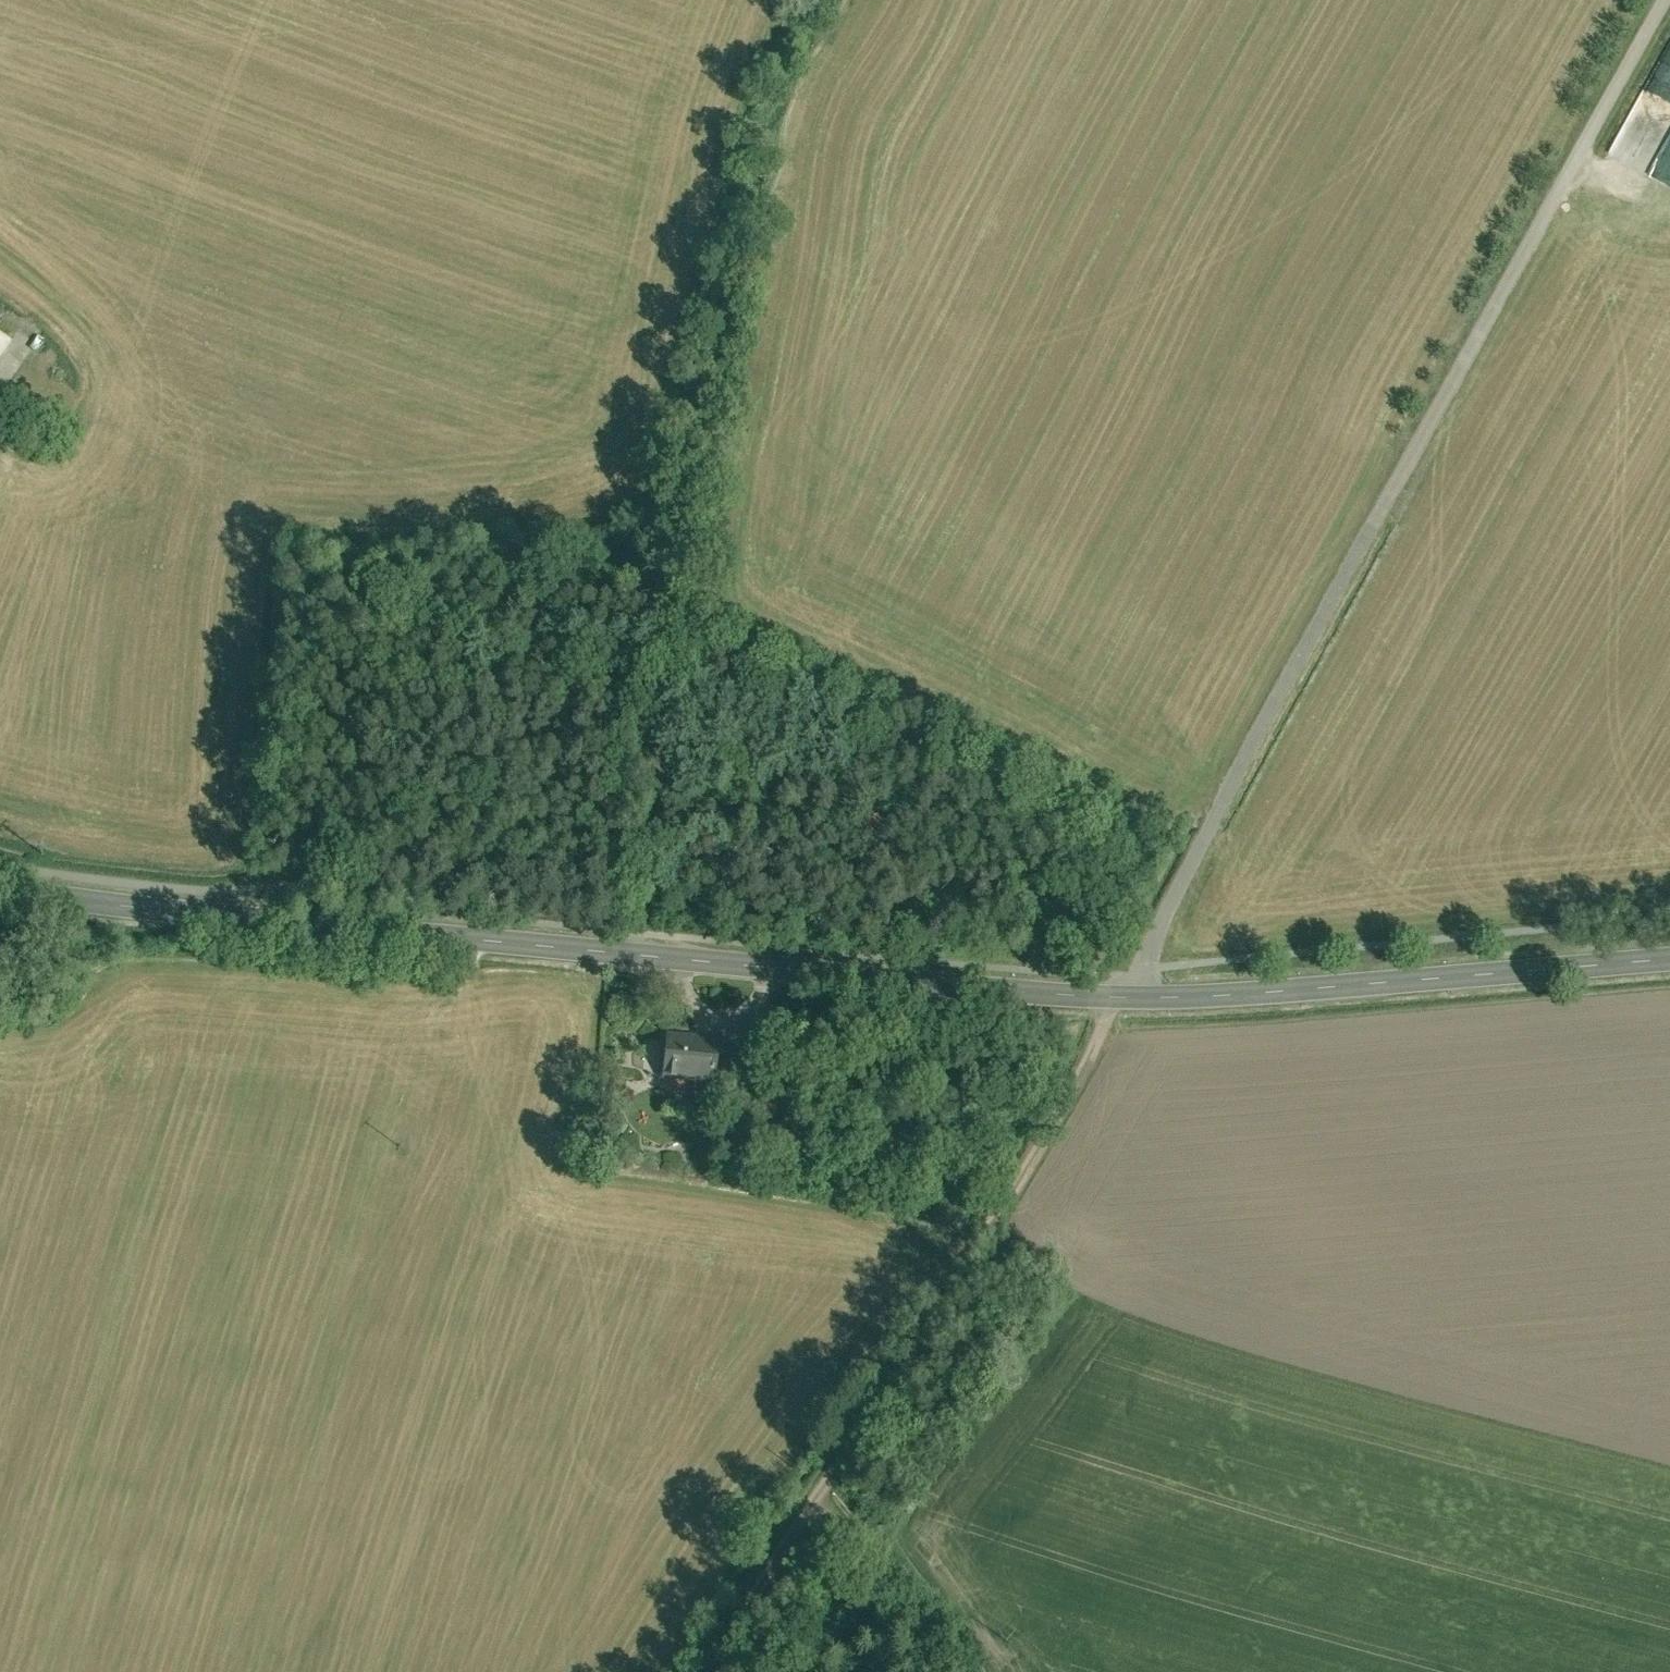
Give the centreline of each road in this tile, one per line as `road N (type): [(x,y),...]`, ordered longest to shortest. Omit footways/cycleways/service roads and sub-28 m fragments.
road 1 (tertiary): [(1669,959),(1154,997),(728,965),(0,886)]
road 2 (track): [(1119,994),(1078,1087),(719,1671)]

